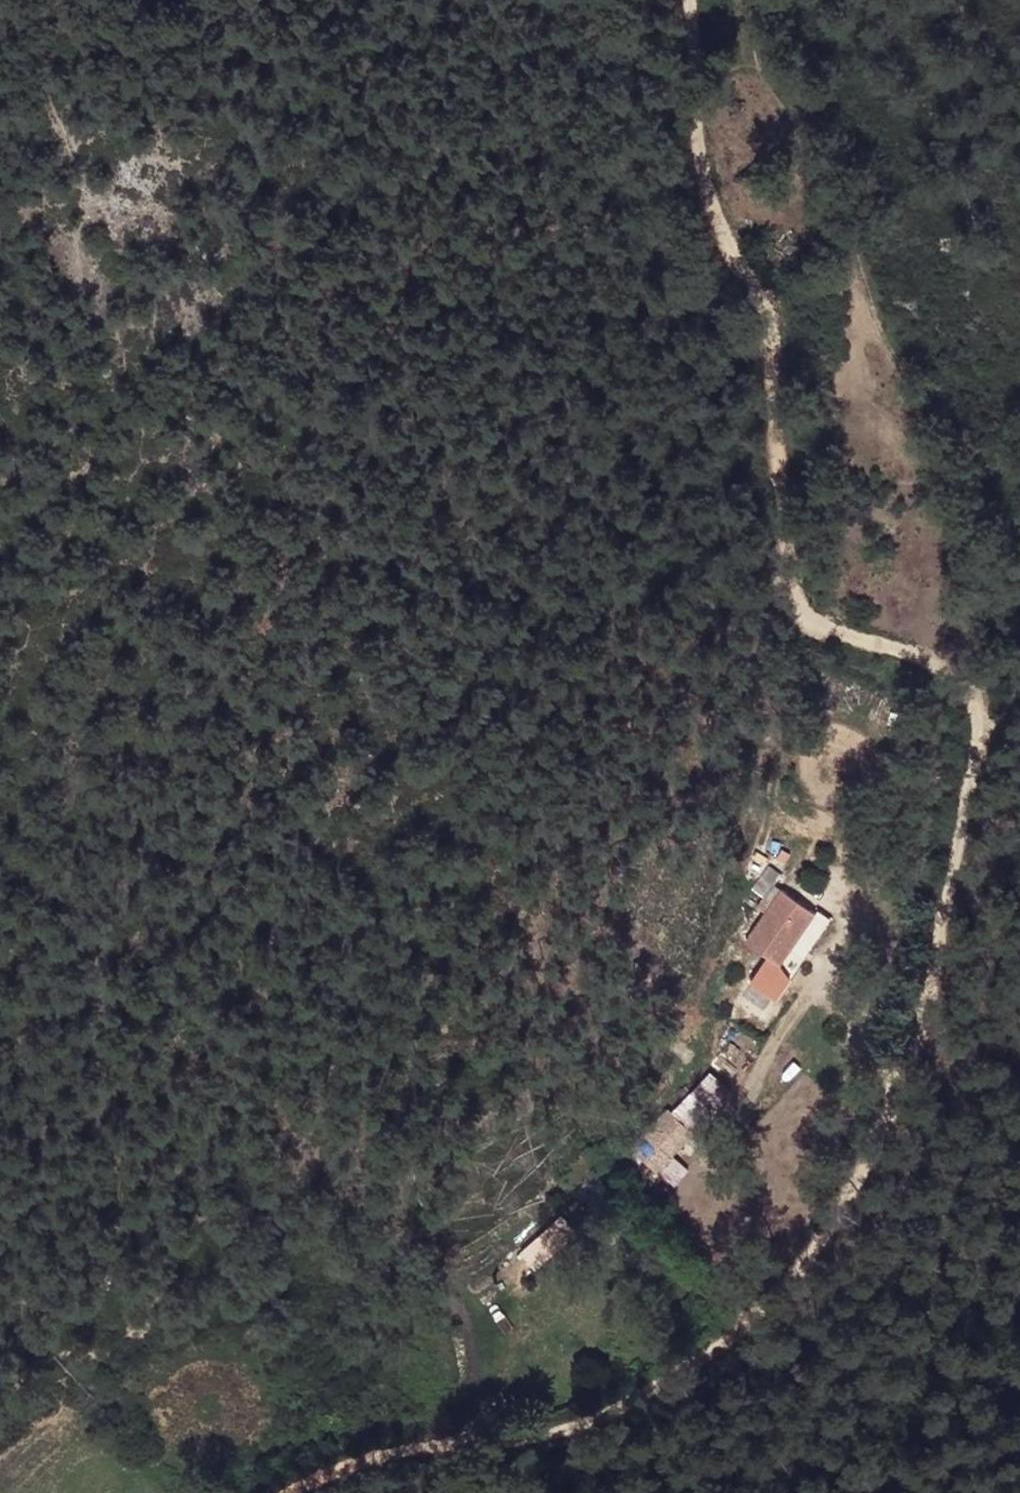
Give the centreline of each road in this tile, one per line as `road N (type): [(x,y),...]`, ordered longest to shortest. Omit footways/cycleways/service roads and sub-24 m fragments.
road 1 (track): [(682,0),(682,140),(712,228),(767,319),(770,433),(793,598),(822,633),(923,654),(967,686),(977,707),(964,893),(931,994),(904,1136),(861,1255),(836,1293),(726,1362),(550,1433),(498,1447),(430,1447),(305,1479),(285,1492)]

